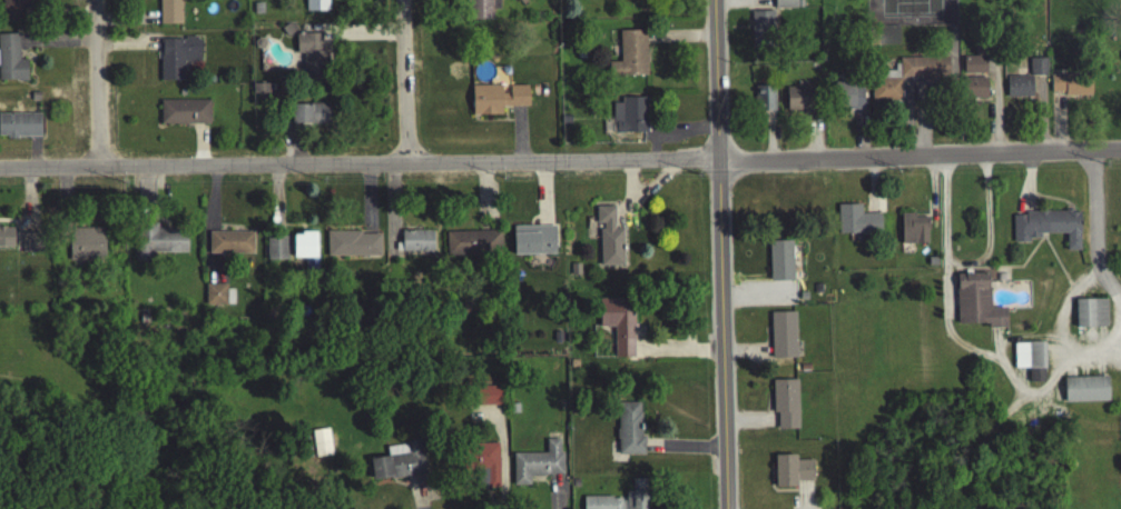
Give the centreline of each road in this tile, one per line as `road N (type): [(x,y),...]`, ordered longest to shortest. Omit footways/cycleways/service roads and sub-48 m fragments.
road 1 (residential): [(1120,148),(0,168)]
road 2 (tertiary): [(729,508),(714,0)]
road 3 (residential): [(100,167),(96,0)]
road 4 (residential): [(407,163),(403,0)]

